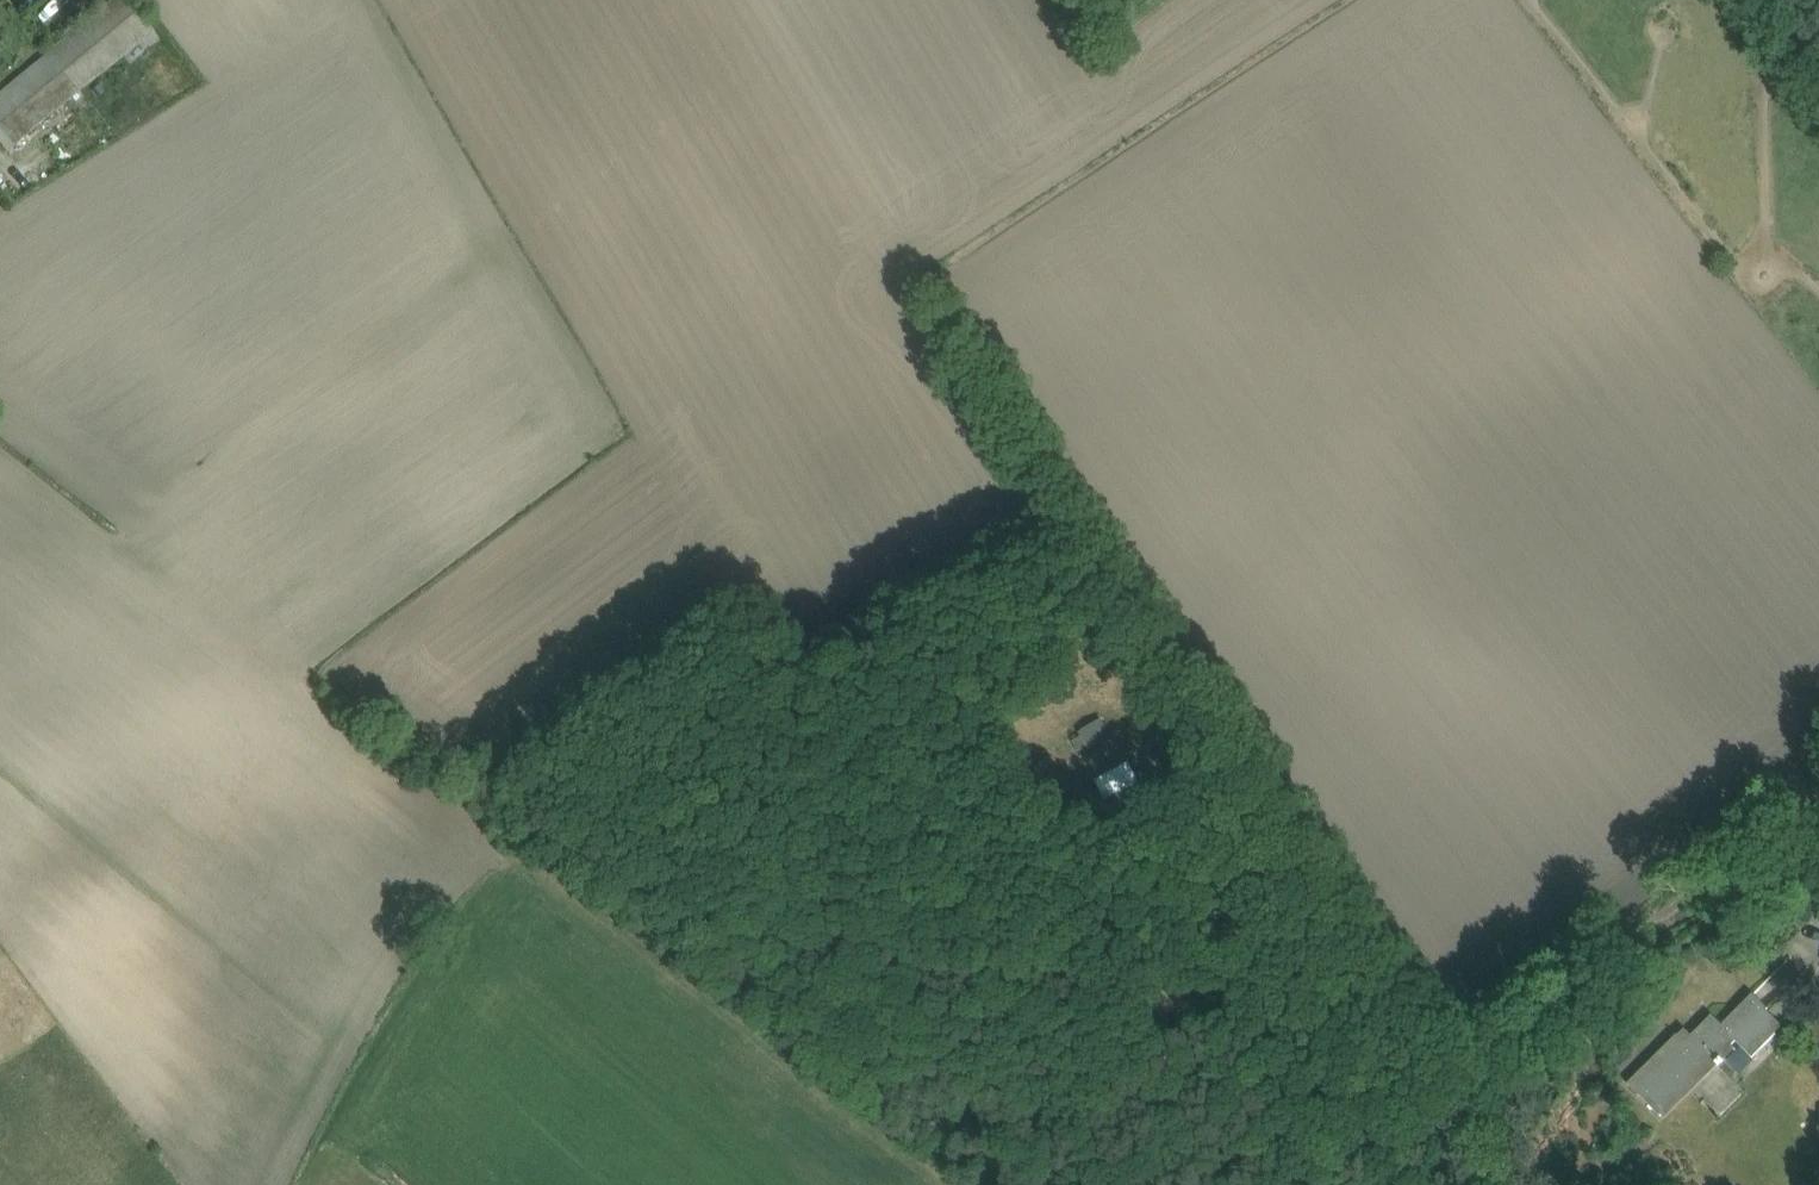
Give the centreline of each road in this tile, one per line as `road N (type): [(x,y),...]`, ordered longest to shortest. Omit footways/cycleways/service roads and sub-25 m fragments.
road 1 (track): [(1818,776),(1475,1040),(1264,1184)]

